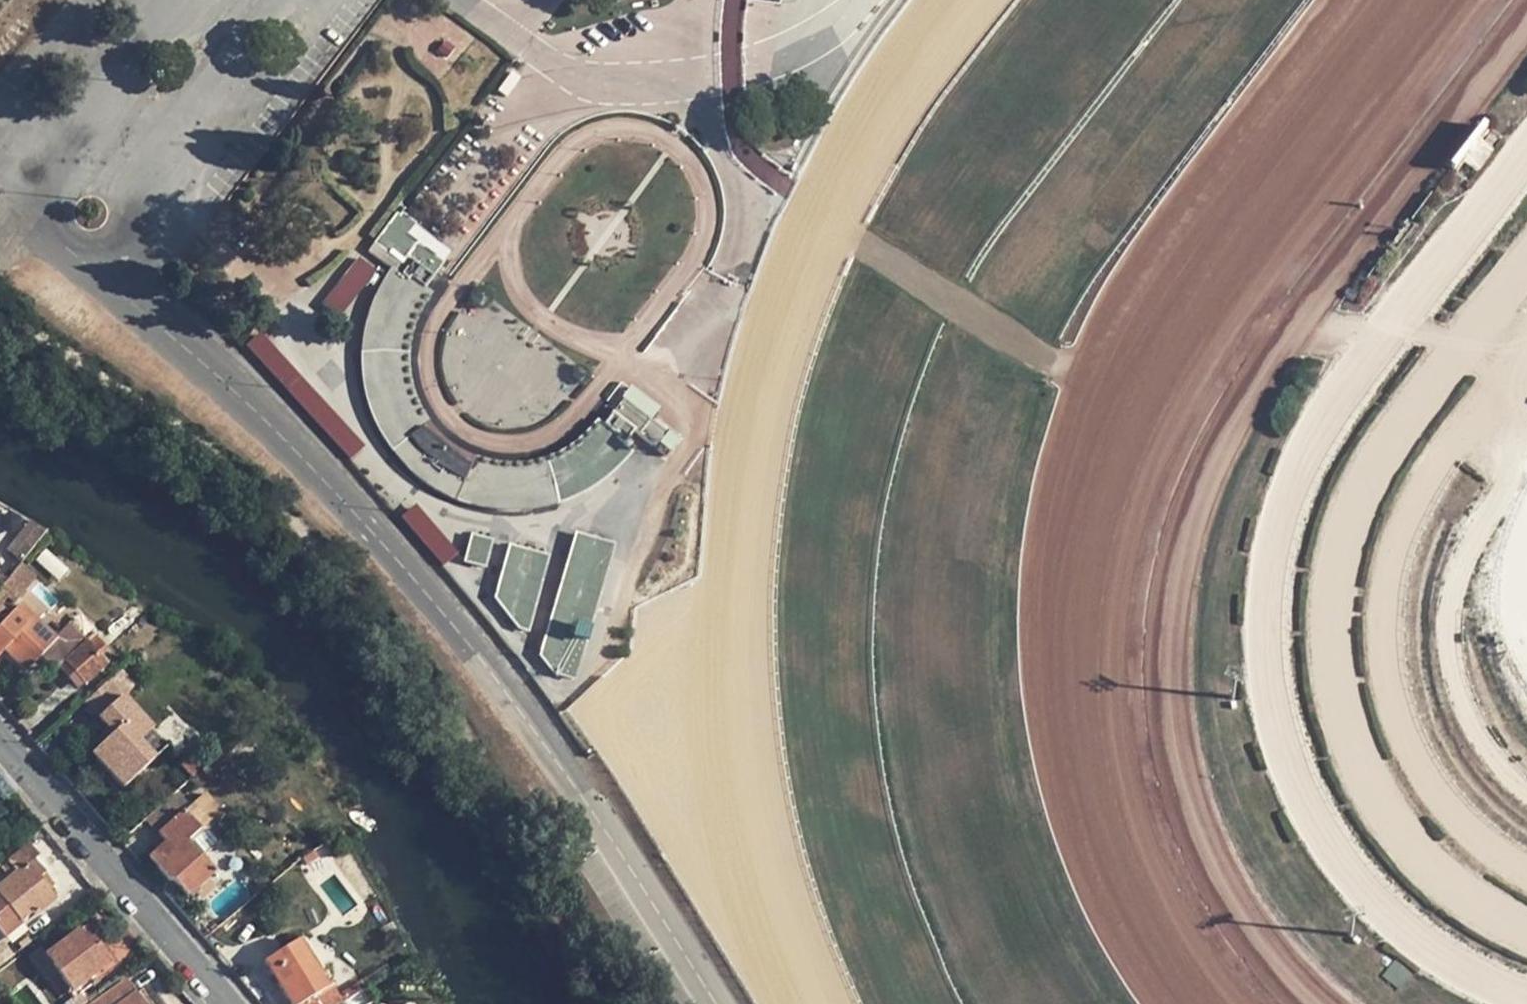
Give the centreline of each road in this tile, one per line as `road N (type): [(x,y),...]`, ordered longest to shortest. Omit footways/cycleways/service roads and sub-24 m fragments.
road 1 (residential): [(0,740),(227,1003)]

